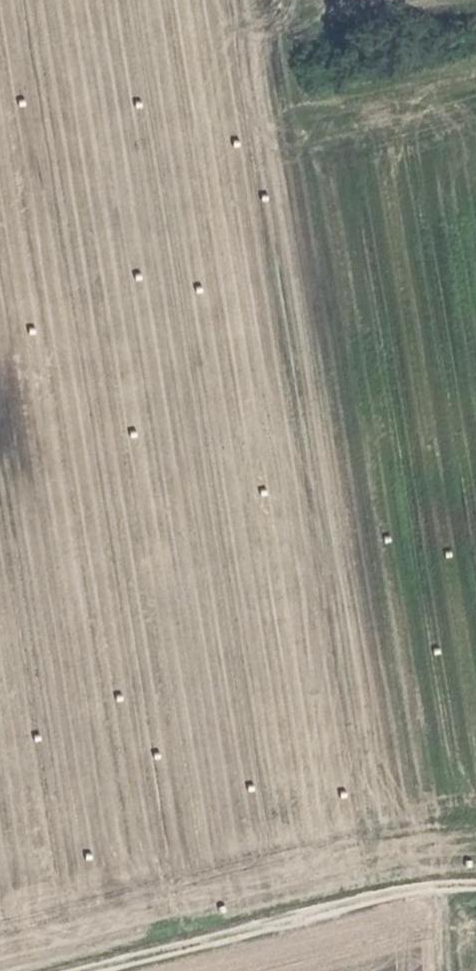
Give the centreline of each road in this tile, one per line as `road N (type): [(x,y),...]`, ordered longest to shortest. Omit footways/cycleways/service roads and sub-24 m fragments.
road 1 (track): [(103,970),(395,897),(475,889)]

